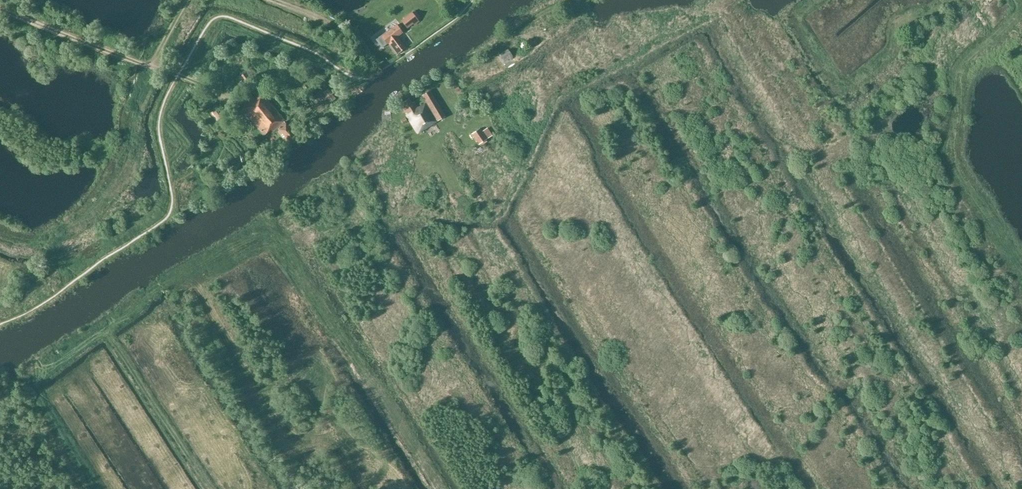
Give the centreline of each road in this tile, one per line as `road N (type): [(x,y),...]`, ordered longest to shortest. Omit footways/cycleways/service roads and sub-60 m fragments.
road 1 (track): [(0,8),(147,65)]
road 2 (track): [(187,0),(147,65),(222,90)]

